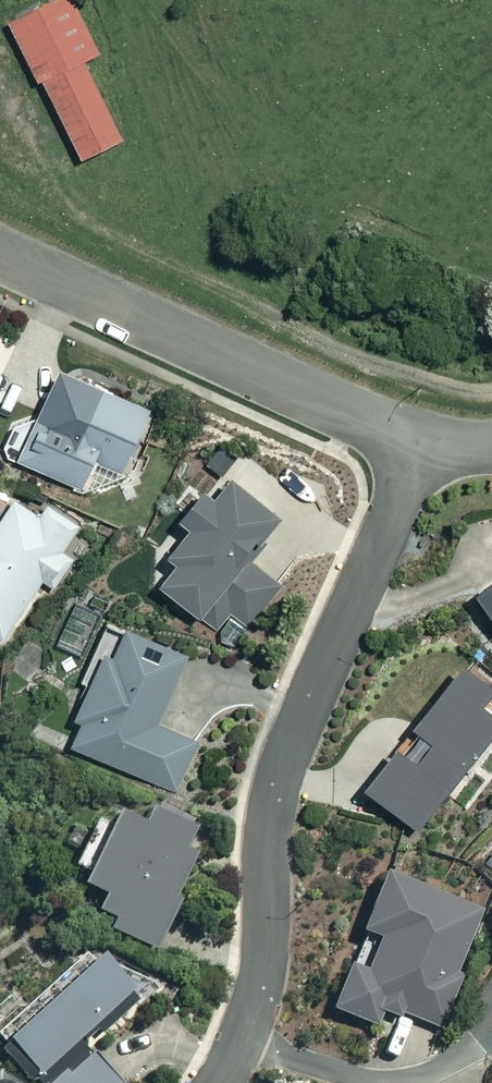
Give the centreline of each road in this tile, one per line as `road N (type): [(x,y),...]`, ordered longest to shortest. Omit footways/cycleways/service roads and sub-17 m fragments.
road 1 (residential): [(218,1082),(257,1000),(278,780),(421,440)]
road 2 (track): [(0,146),(52,191),(175,269),(352,353),(437,383),(491,386)]
road 3 (residential): [(421,440),(0,255)]

